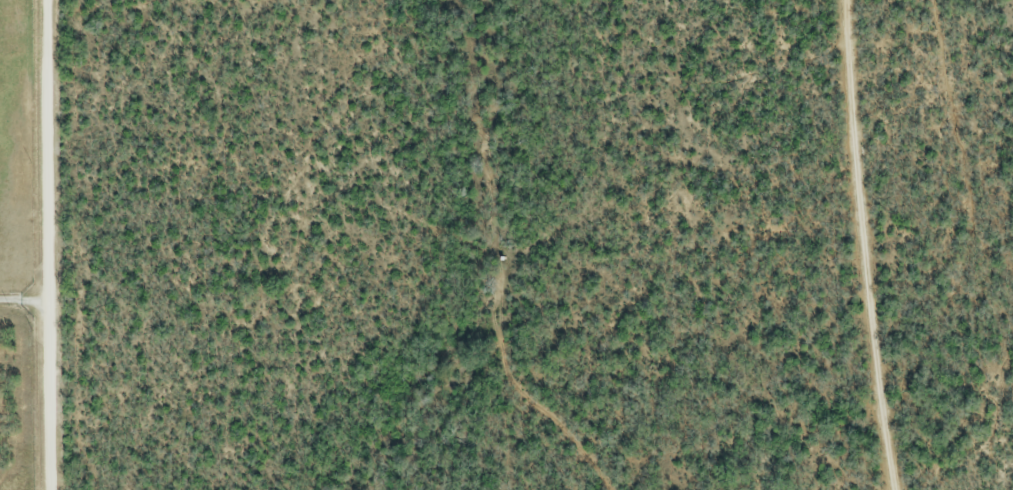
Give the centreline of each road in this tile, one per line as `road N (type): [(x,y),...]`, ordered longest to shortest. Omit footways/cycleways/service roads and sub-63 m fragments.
road 1 (residential): [(890,489),(849,177),(843,0)]
road 2 (residential): [(52,489),(47,0)]

